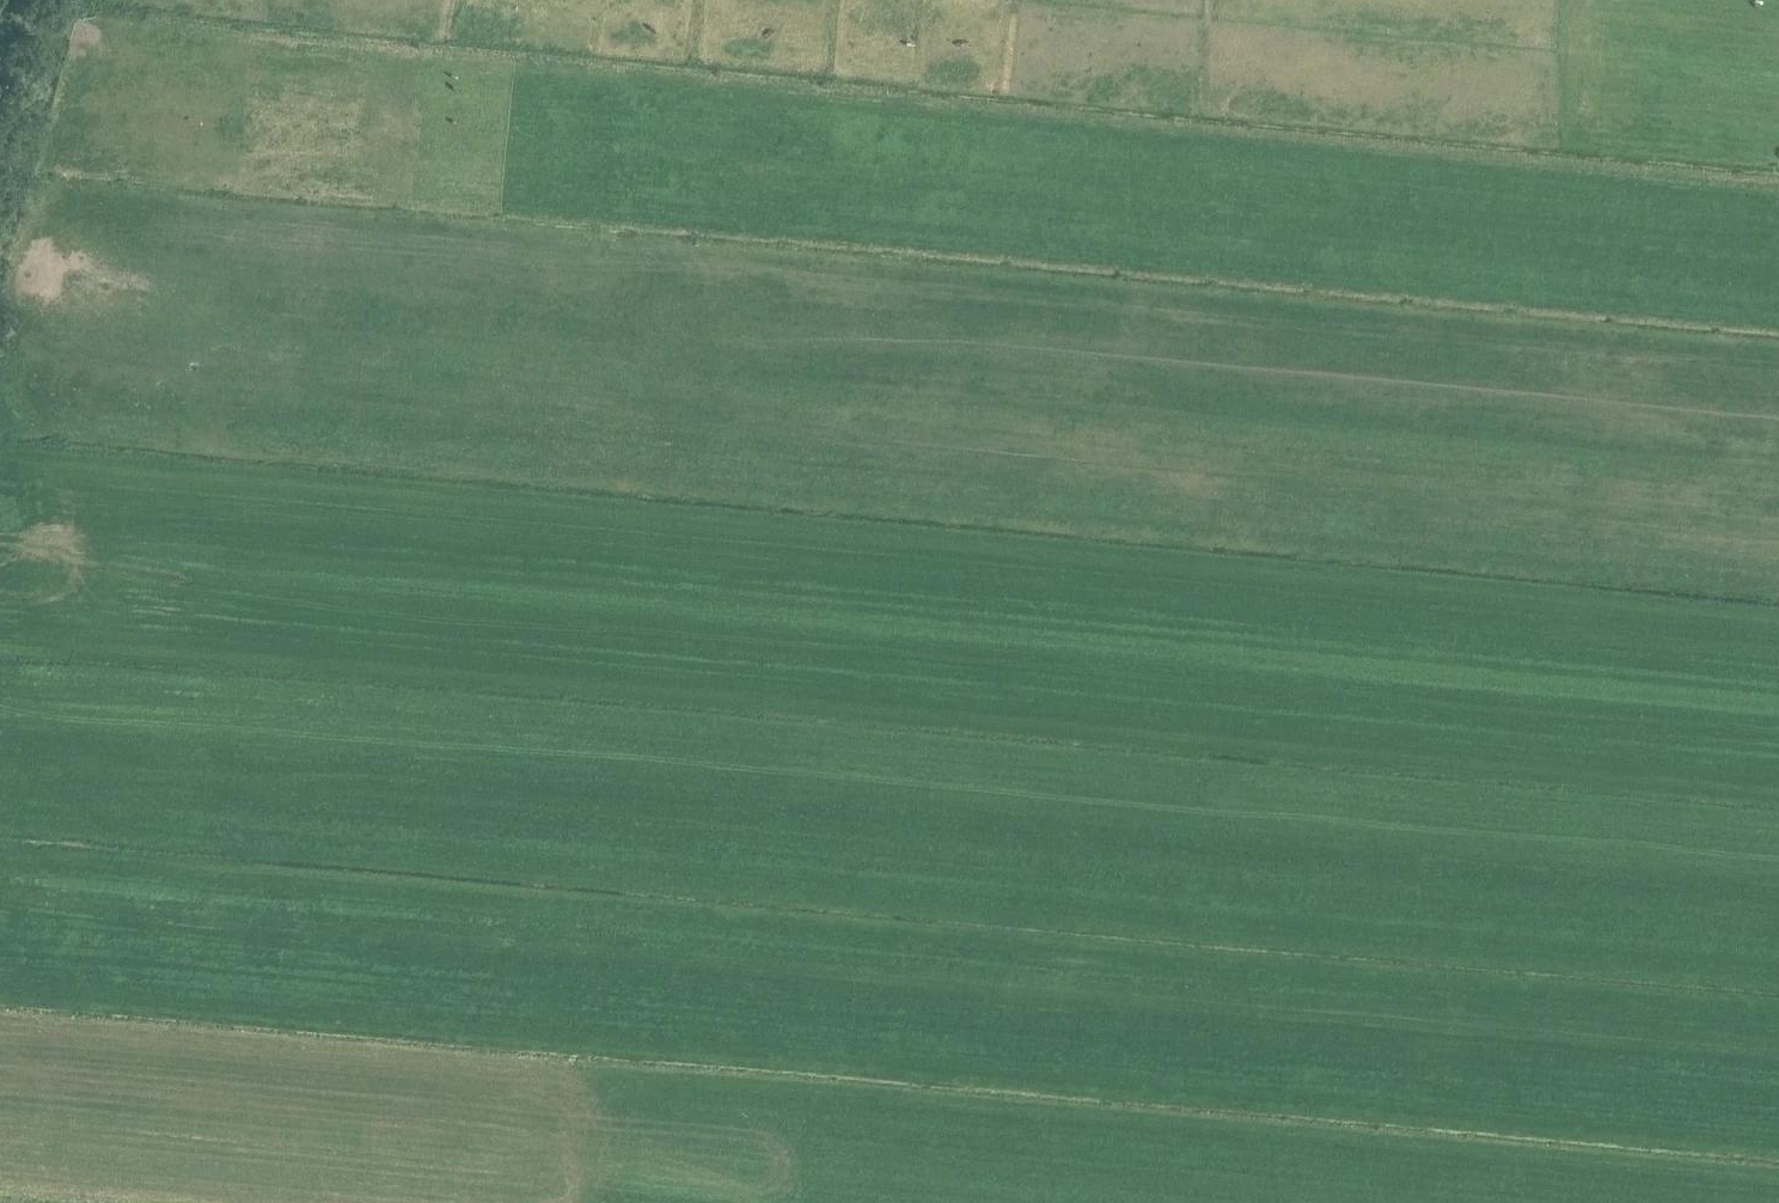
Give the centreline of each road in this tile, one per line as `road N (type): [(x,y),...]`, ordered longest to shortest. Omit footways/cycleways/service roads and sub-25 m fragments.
road 1 (track): [(167,316),(0,248)]

